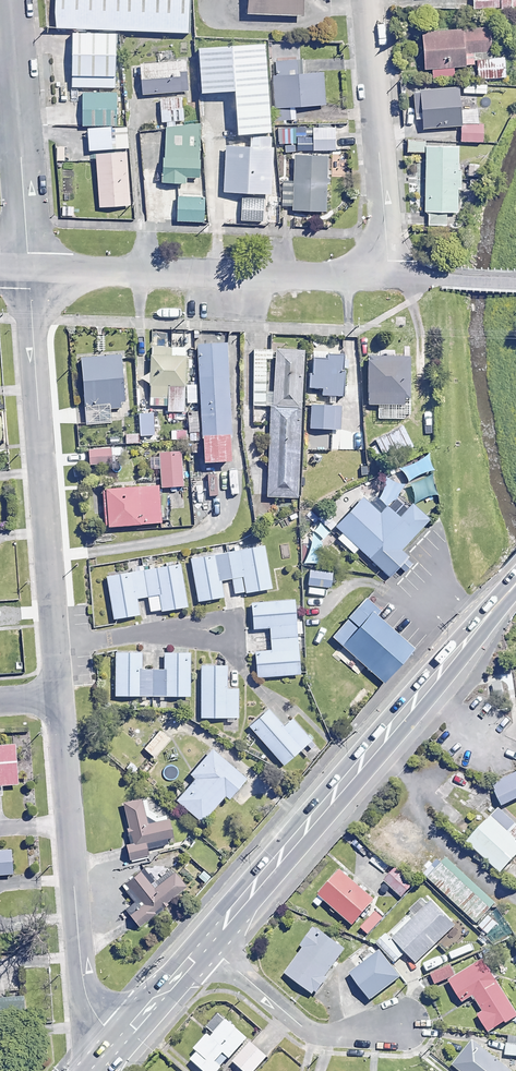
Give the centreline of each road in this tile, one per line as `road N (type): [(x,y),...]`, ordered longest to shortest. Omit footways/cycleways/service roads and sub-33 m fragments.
road 1 (trunk): [(204,945),(515,583)]
road 2 (residential): [(27,268),(53,647)]
road 3 (residential): [(57,695),(89,1070)]
road 4 (residential): [(387,274),(27,268)]
road 5 (residential): [(367,0),(387,274)]
road 6 (residential): [(7,0),(27,268)]
road 7 (residential): [(204,945),(313,1033),(401,1025)]
road 8 (trunk): [(95,1070),(204,945)]
road 9 (residential): [(53,647),(218,631)]
road 10 (residential): [(515,284),(387,274)]

